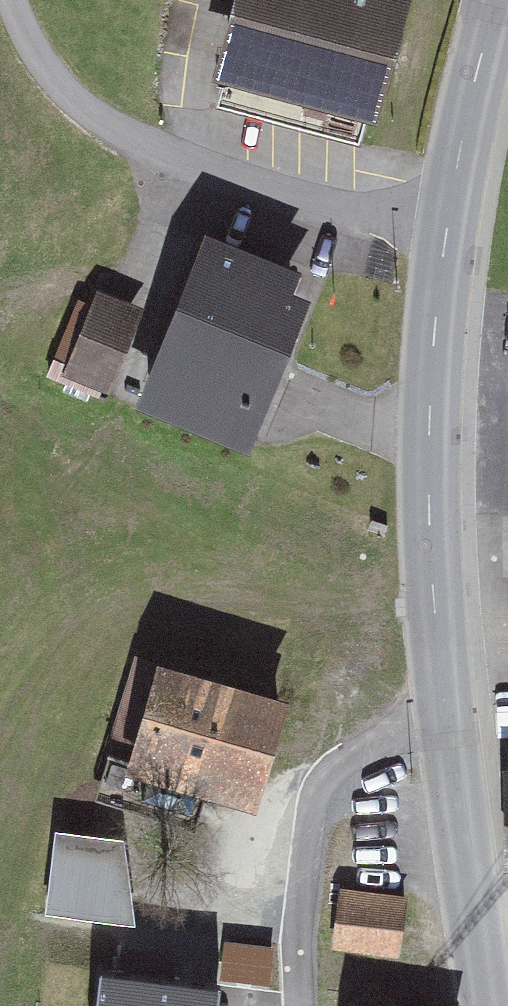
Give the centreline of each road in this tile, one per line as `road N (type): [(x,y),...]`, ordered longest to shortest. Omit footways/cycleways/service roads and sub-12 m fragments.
road 1 (residential): [(448,232),(202,165),(113,121),(58,73),(20,0)]
road 2 (secondary): [(448,232),(433,370),(431,528),(445,703)]
road 3 (residential): [(204,930),(306,795),(445,703)]
road 4 (secondary): [(445,703),(477,1005)]
road 5 (secondary): [(498,0),(448,232)]

